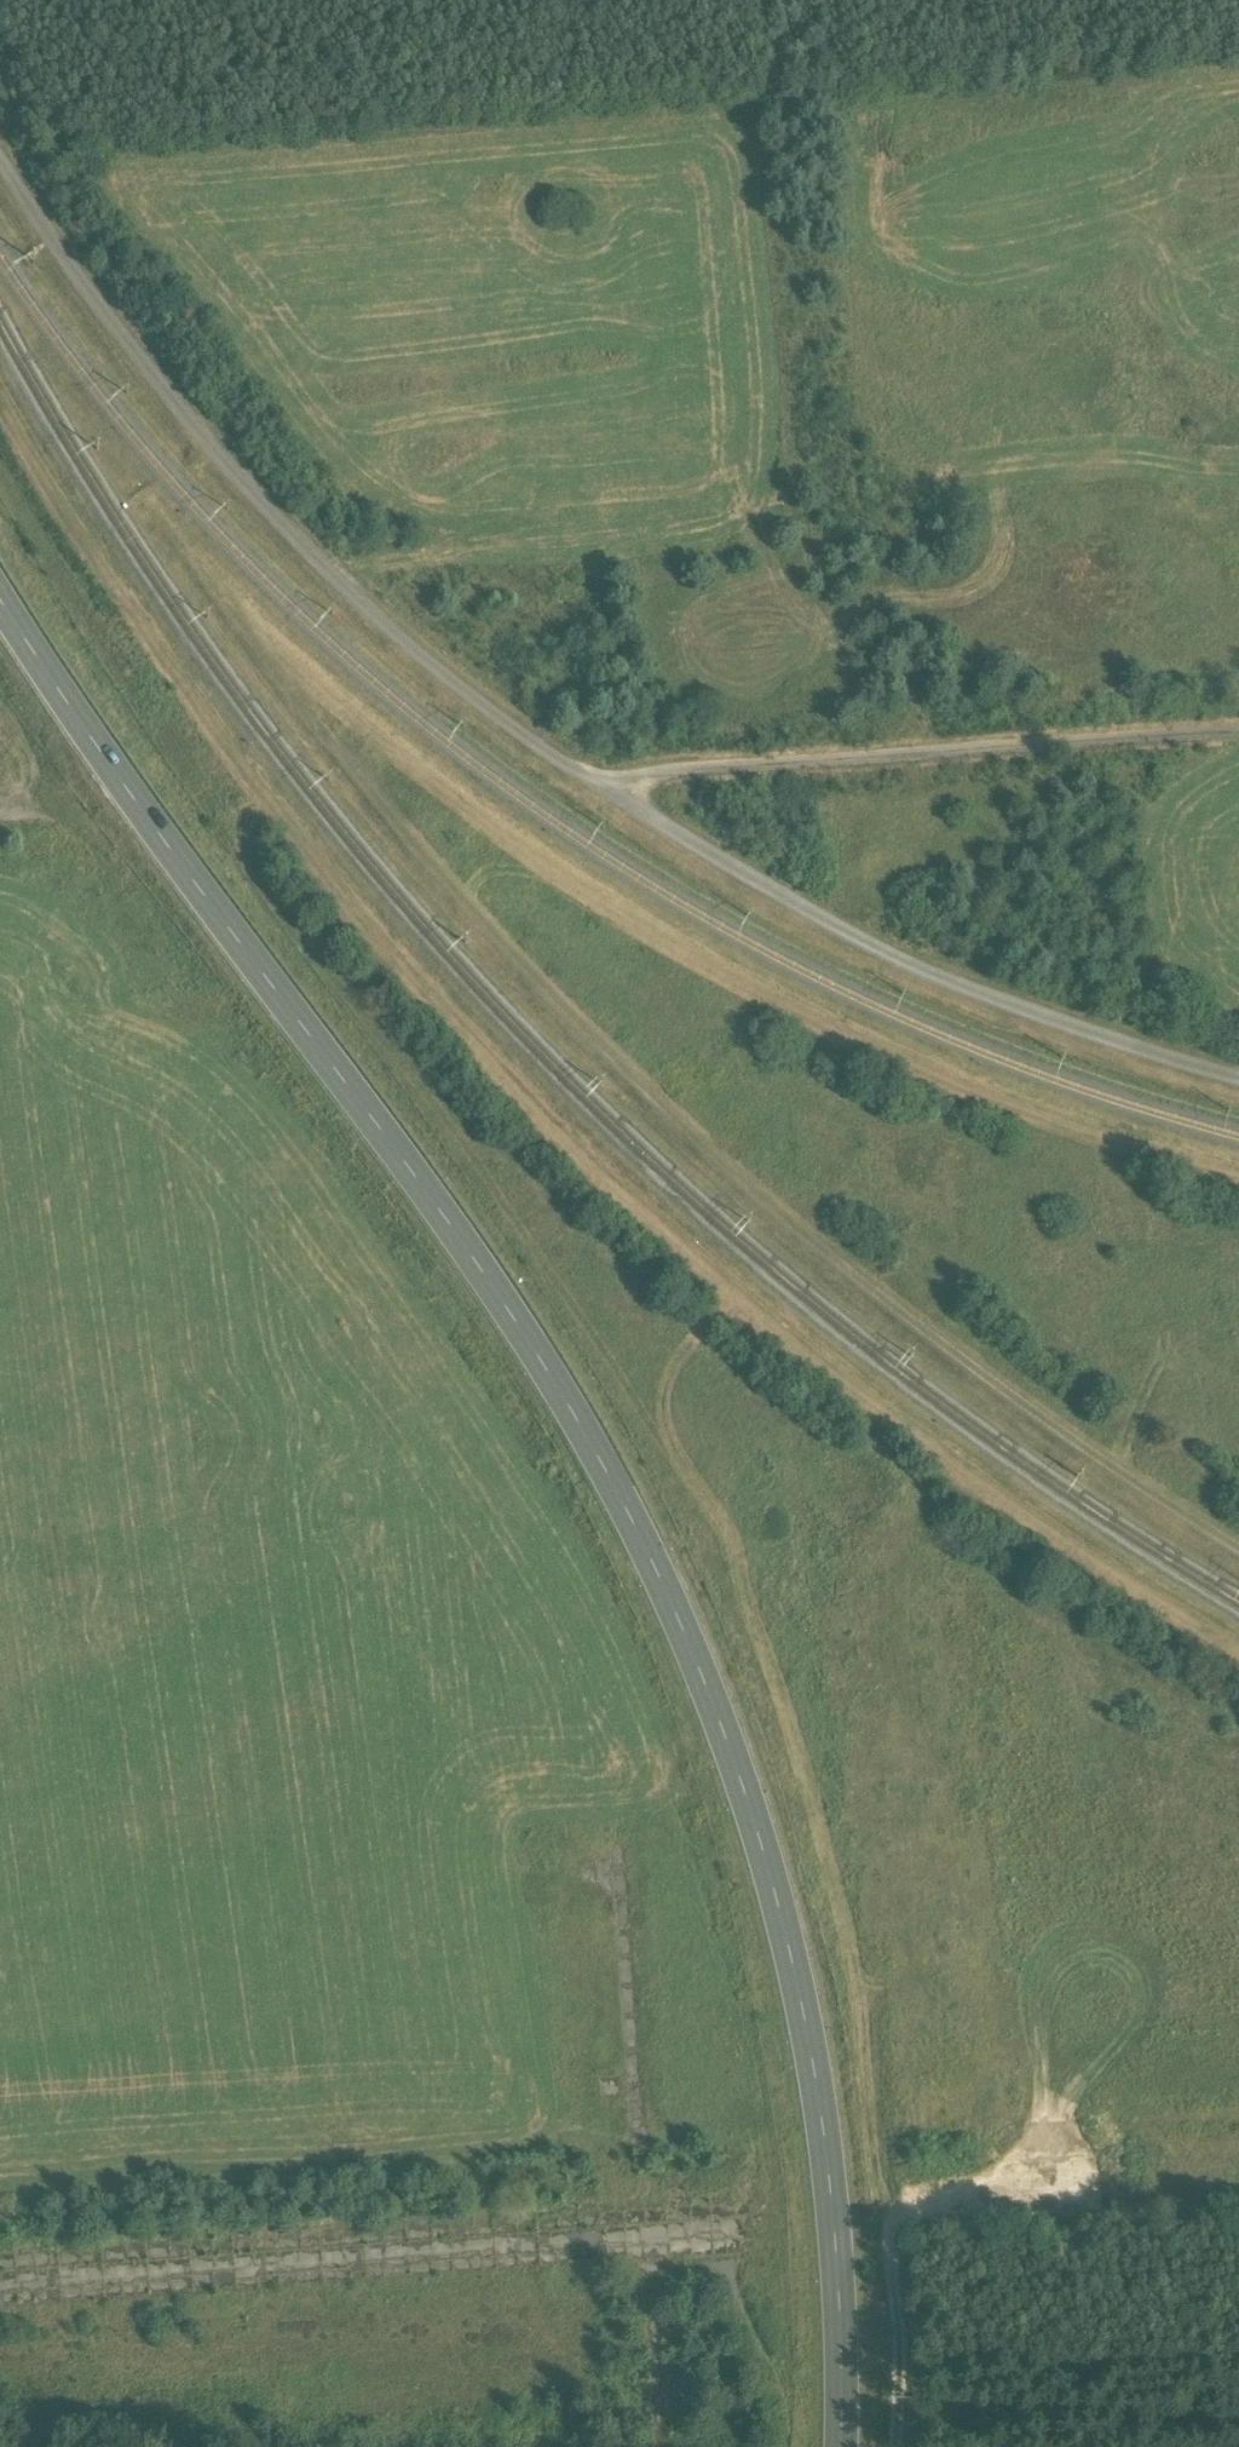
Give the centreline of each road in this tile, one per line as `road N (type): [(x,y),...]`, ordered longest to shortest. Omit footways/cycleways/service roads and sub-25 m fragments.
road 1 (primary): [(841,2446),(835,2163),(804,2005),(759,1839),(702,1678),(631,1519),(463,1247),(125,789),(0,601)]
road 2 (track): [(1238,1547),(1018,1399),(668,1117),(427,871),(353,776)]
road 3 (track): [(742,2239),(0,2296)]
road 4 (track): [(1056,2178),(1006,2200),(892,2215),(893,2446)]
road 5 (track): [(710,2242),(765,2346),(786,2410),(782,2446)]
road 6 (track): [(653,2246),(662,2446)]

